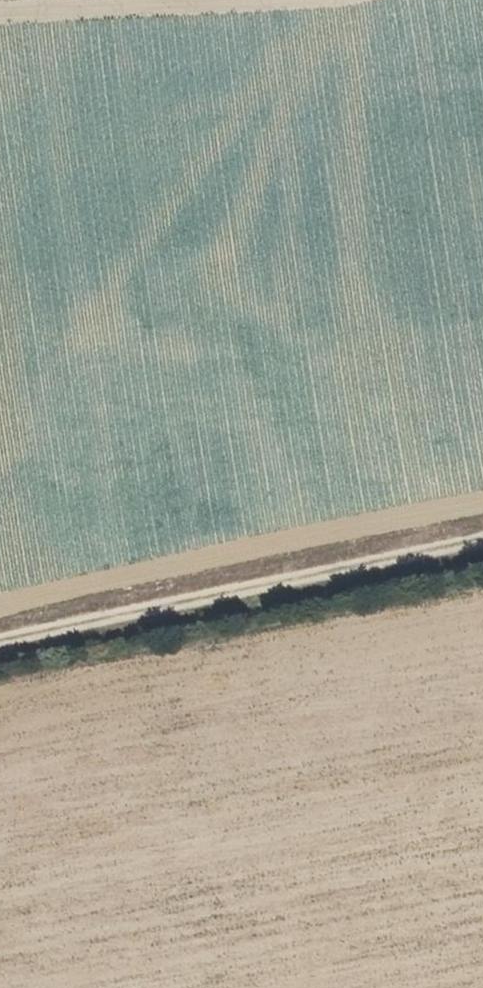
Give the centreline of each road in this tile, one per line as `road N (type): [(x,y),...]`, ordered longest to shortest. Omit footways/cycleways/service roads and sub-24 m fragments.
road 1 (track): [(0,639),(482,541)]

